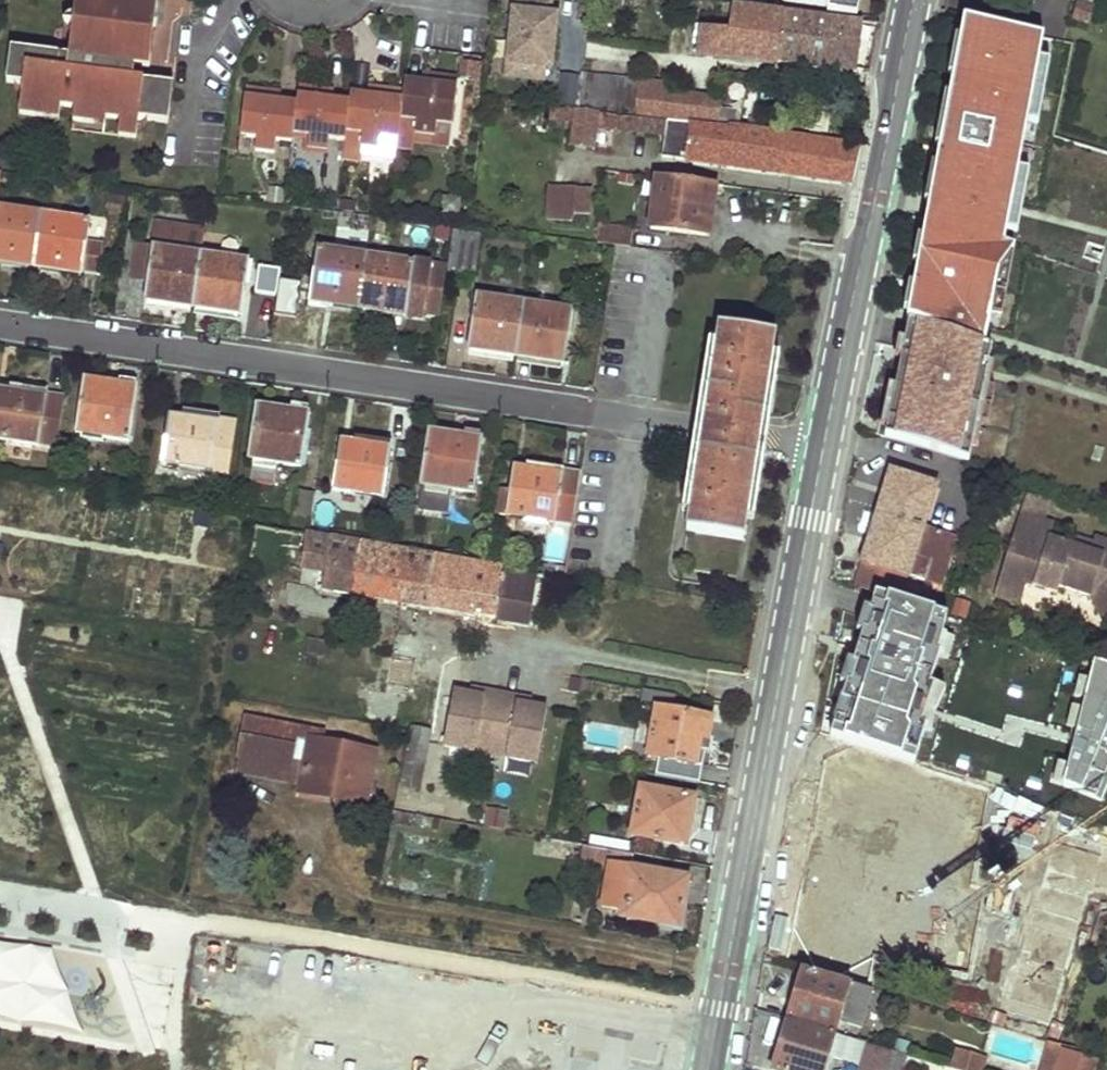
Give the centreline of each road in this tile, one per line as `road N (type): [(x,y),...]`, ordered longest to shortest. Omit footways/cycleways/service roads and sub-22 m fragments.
road 1 (residential): [(0,323),(826,448)]
road 2 (secondary): [(707,1069),(826,448)]
road 3 (secondary): [(826,448),(915,0)]
road 4 (residential): [(184,156),(197,57),(229,0)]

